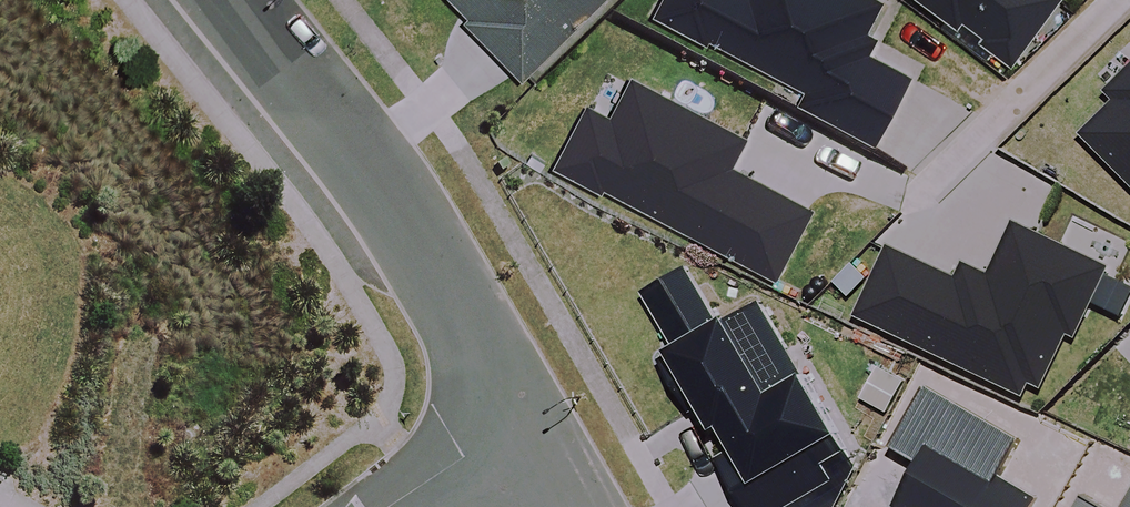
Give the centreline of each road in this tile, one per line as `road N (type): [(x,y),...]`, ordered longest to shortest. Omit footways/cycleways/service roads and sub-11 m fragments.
road 1 (residential): [(245,0),(461,308),(512,422)]
road 2 (residential): [(512,422),(383,506)]

